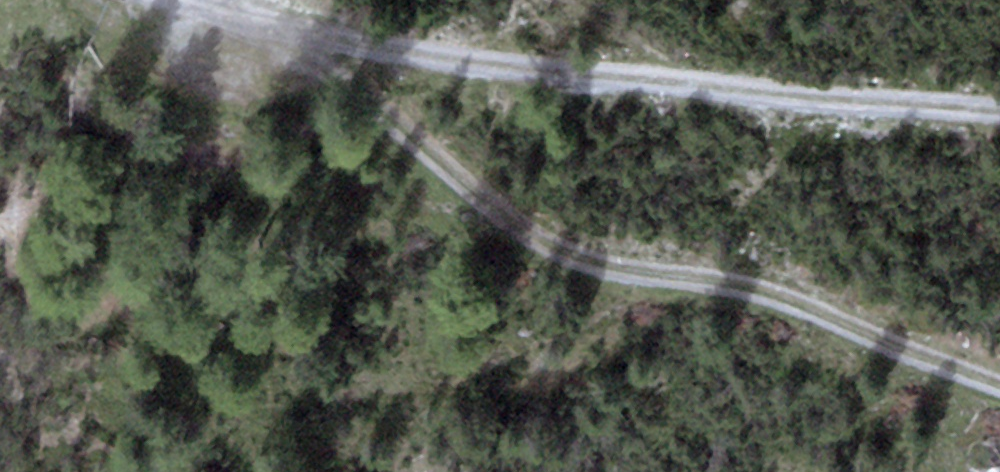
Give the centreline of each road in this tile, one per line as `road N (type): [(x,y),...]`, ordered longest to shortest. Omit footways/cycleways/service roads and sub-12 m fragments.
road 1 (track): [(156,0),(286,37),(999,113)]
road 2 (track): [(286,37),(539,246),(626,275),(744,284),(999,388)]

